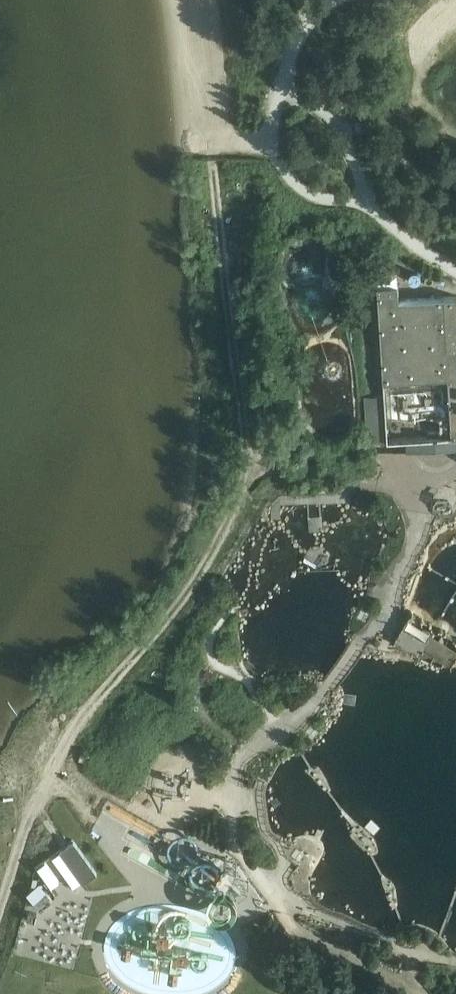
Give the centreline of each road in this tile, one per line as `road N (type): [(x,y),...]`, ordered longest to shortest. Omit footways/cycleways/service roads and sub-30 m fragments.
road 1 (track): [(0,916),(35,806),(71,731),(164,622),(243,492),(247,439),(211,128),(271,139)]

